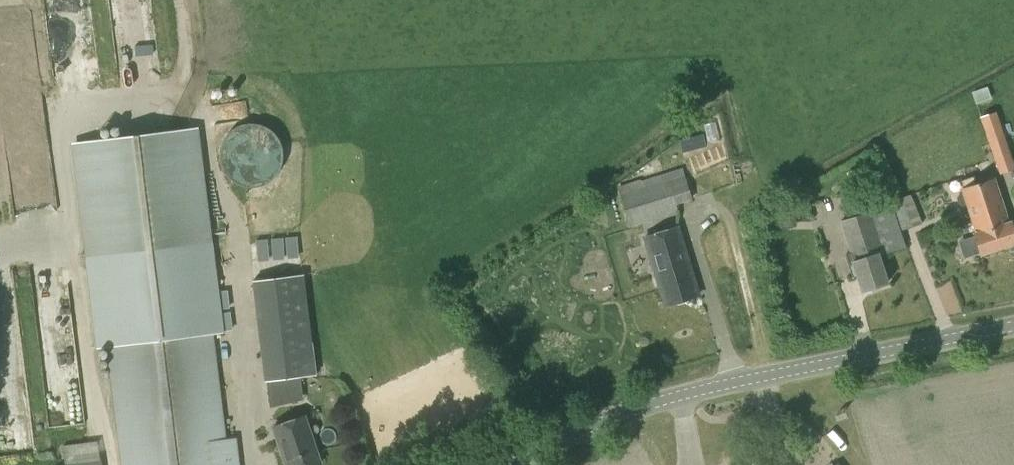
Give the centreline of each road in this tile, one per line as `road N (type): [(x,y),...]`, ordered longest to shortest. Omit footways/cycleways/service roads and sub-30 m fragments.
road 1 (tertiary): [(511,464),(682,394),(1013,325)]

